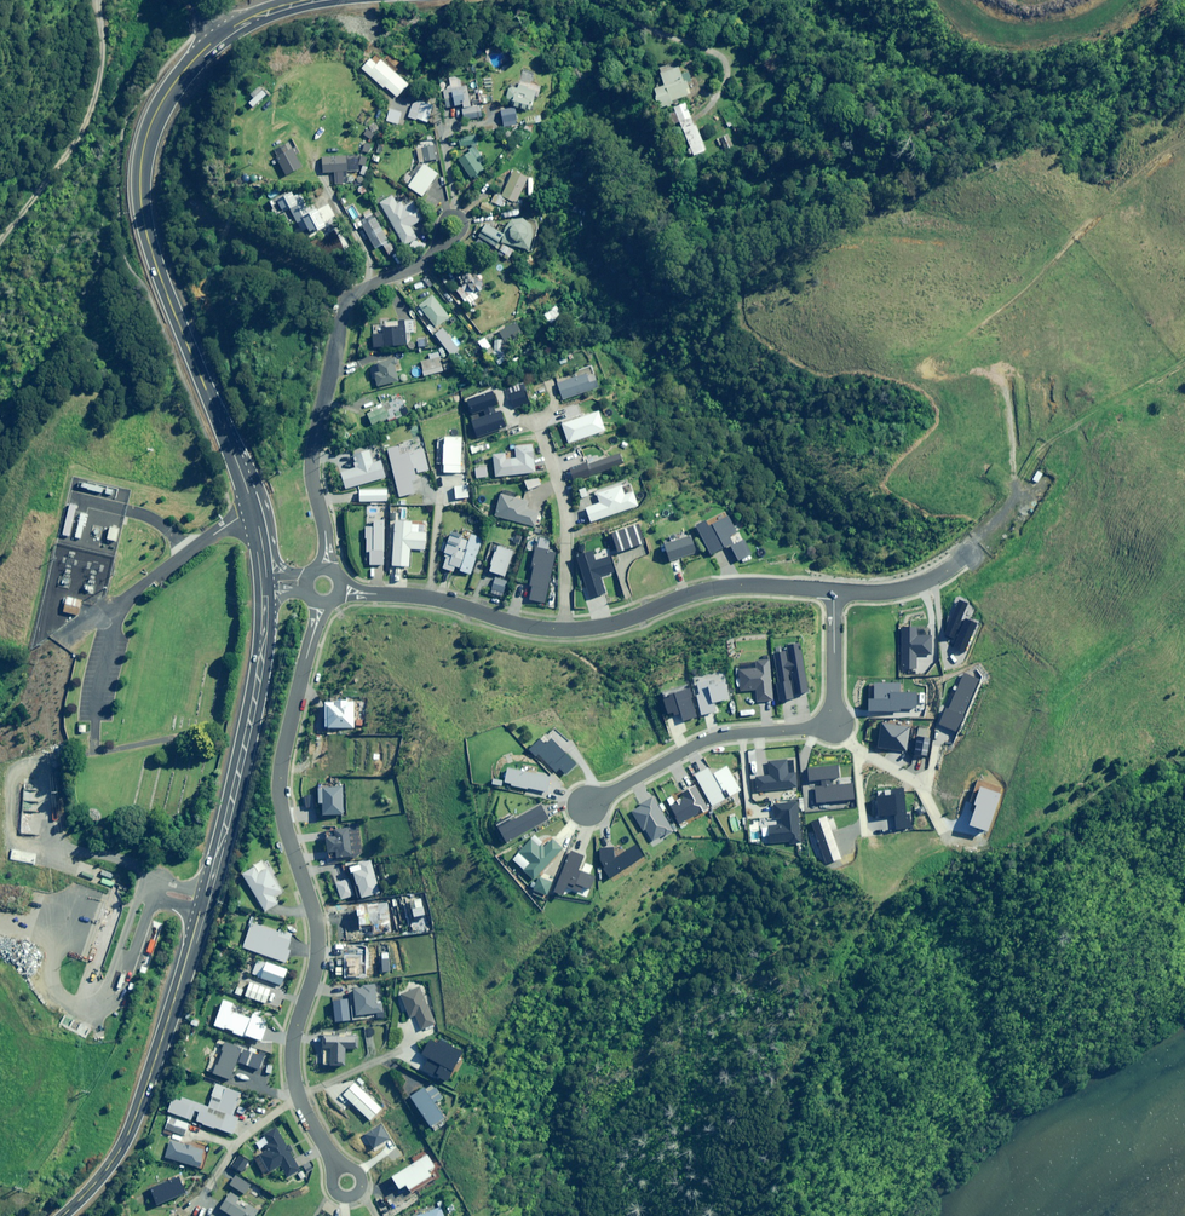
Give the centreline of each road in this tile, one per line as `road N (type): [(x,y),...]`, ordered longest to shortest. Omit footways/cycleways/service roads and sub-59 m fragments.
road 1 (primary): [(62,1215),(118,1156),(187,962),(248,730),(263,583)]
road 2 (primary): [(263,583),(250,499),(148,243),(140,192),(156,113),(221,32)]
road 3 (residential): [(331,1155),(294,1079),(296,1025),(318,940),(278,783),(319,602)]
road 4 (residential): [(835,592),(727,587),(576,631),(521,627),(428,597),(338,588)]
road 5 (residential): [(326,570),(312,469),(341,319),(354,296),(416,269),(436,250)]
road 6 (residential): [(826,720),(701,742),(593,796)]
road 7 (residential): [(826,720),(860,750),(922,783),(946,822)]
road 8 (residential): [(959,562),(904,590),(835,592)]
road 9 (residential): [(835,592),(834,699),(826,720)]

